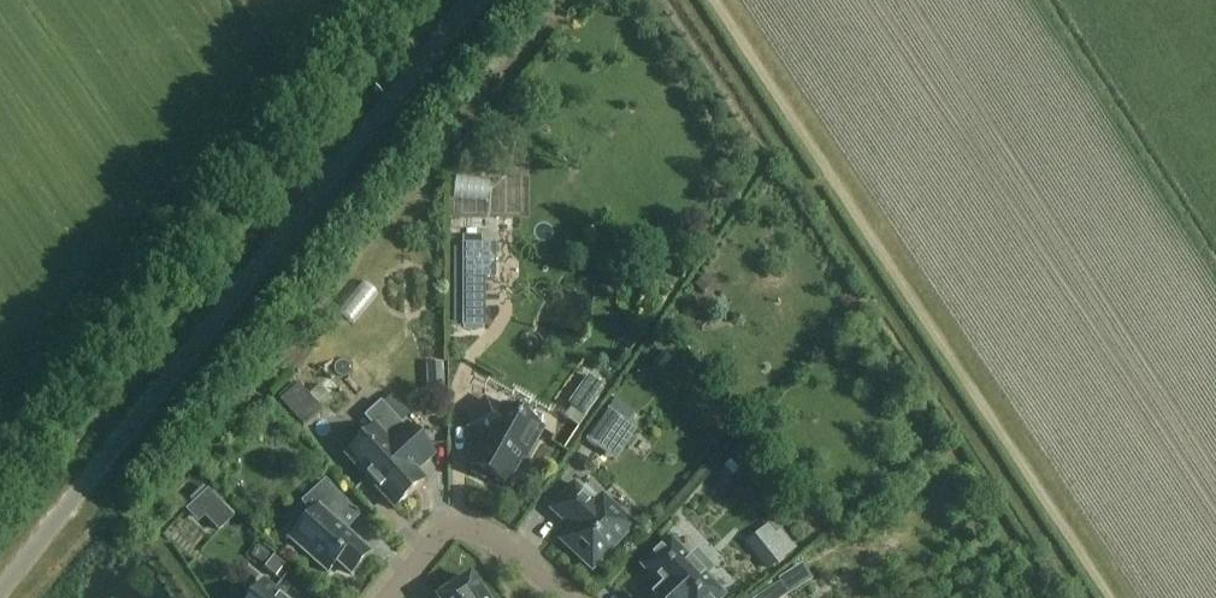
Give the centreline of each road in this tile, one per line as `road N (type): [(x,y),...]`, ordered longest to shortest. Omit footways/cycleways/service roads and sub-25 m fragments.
road 1 (unclassified): [(0,591),(472,0)]
road 2 (residential): [(566,597),(486,533),(466,527),(444,531),(391,597)]

